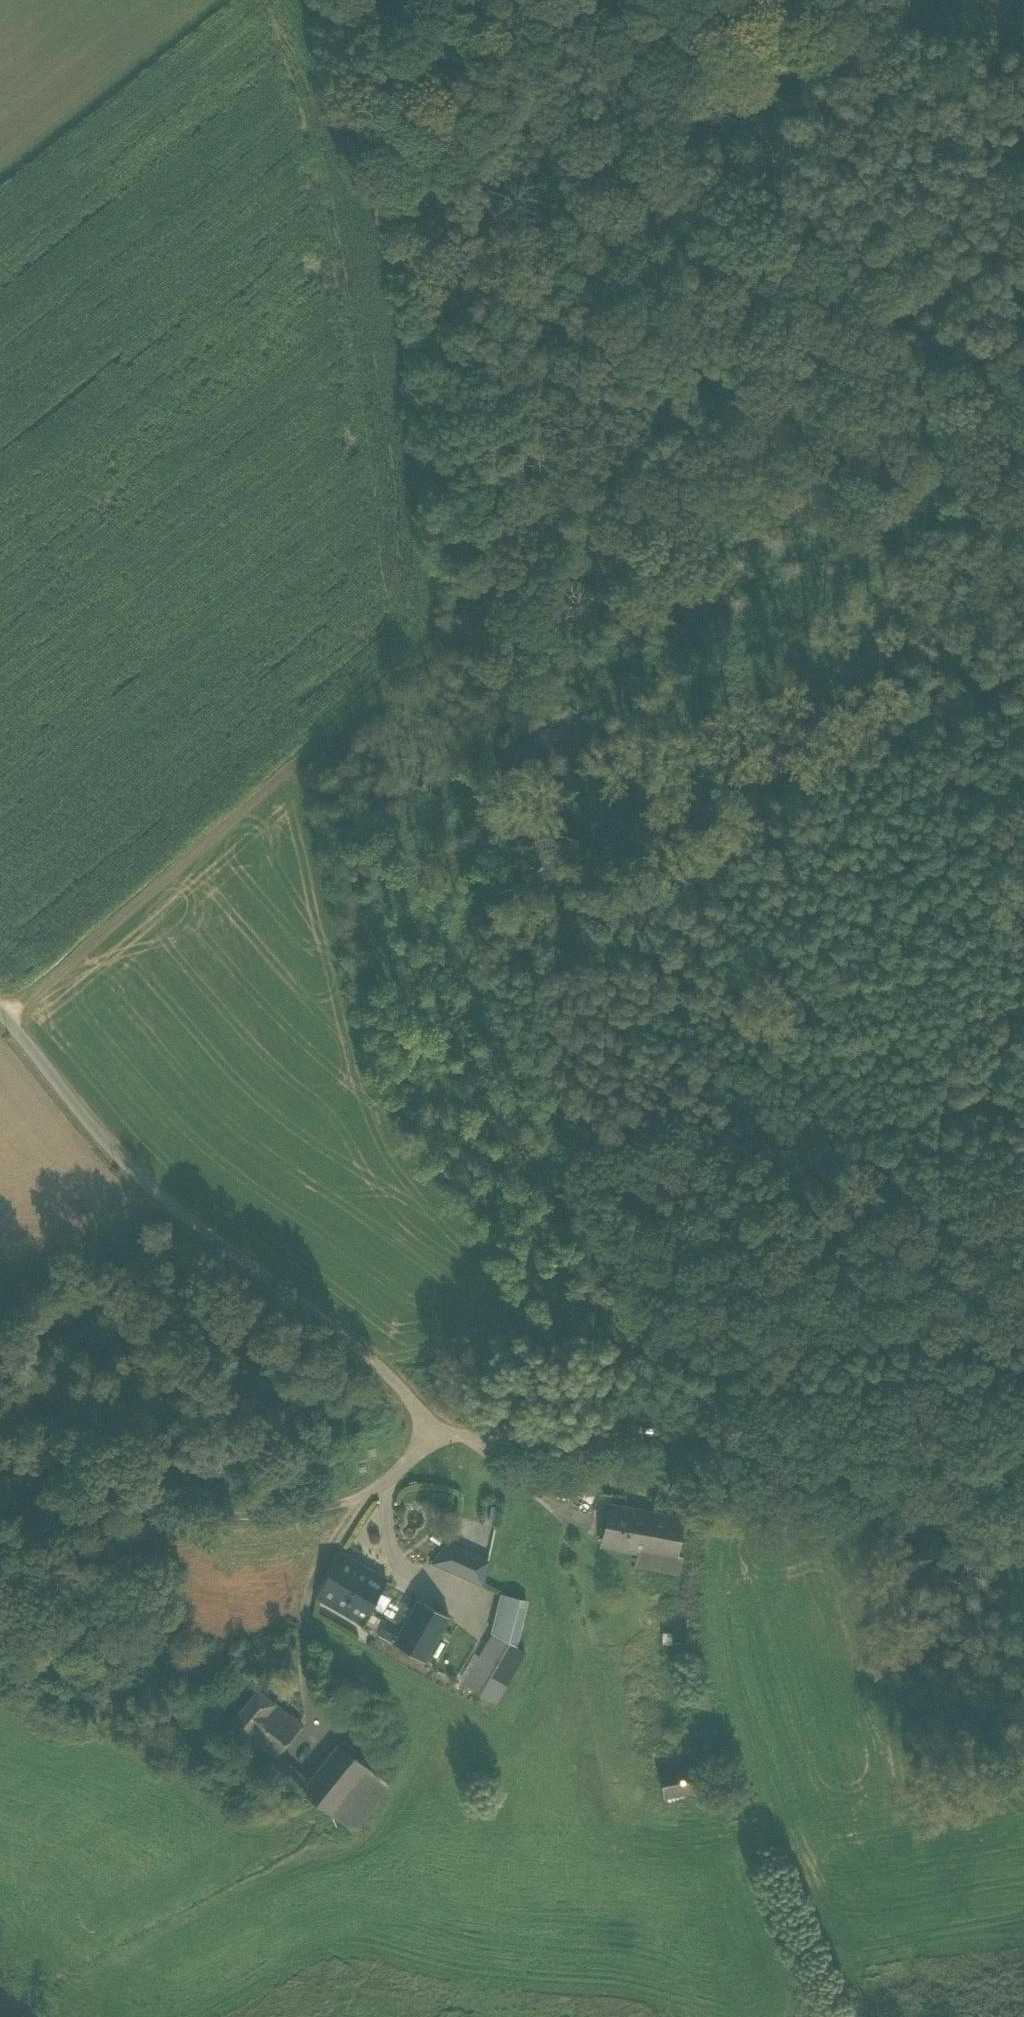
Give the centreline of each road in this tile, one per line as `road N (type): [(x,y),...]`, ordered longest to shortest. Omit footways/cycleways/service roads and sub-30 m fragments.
road 1 (track): [(1023,136),(4,1017)]
road 2 (unclassified): [(0,1012),(123,1164),(380,1368),(437,1437)]
road 3 (unclassified): [(437,1437),(1023,1422)]
road 4 (unclassified): [(437,1437),(348,1506),(304,1596),(256,1653)]

